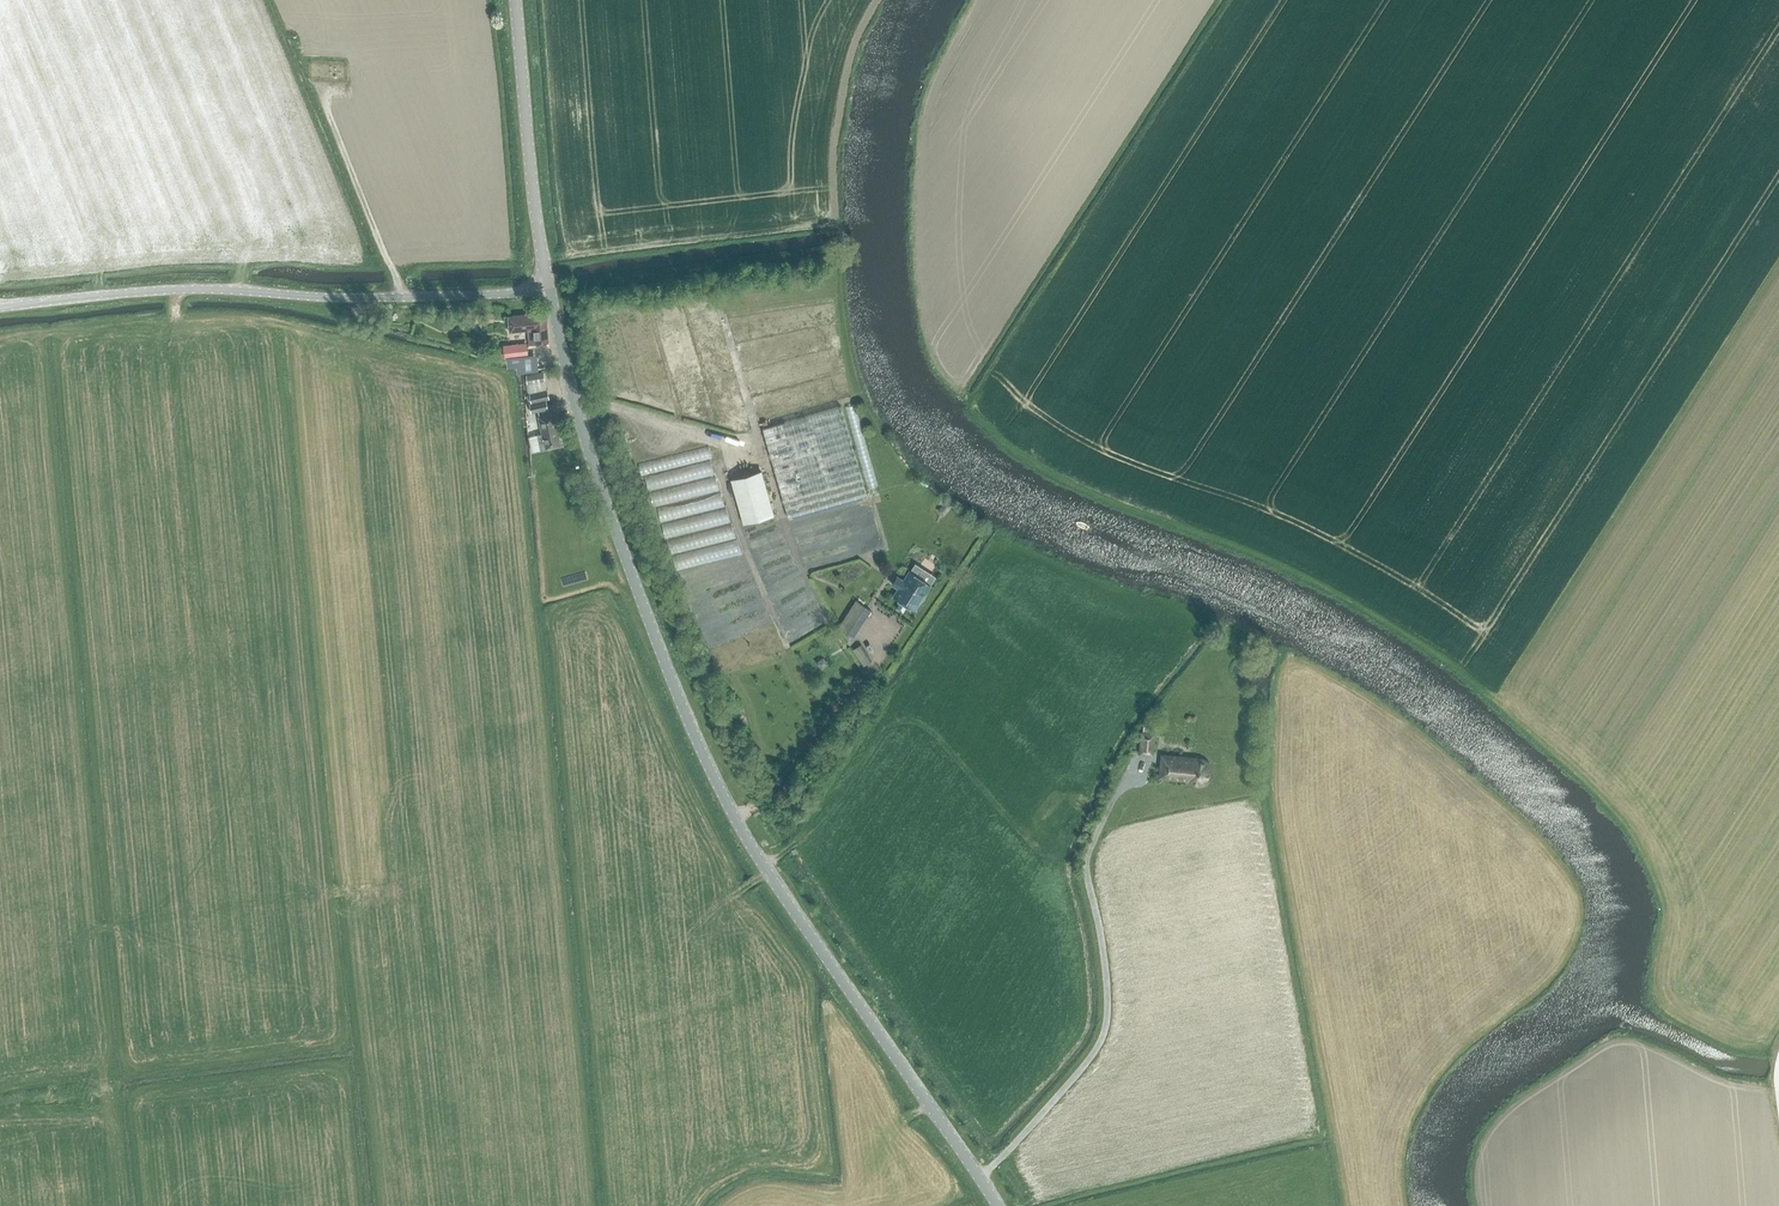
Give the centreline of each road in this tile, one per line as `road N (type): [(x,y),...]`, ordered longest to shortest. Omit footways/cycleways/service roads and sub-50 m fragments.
road 1 (tertiary): [(997,1205),(764,867),(709,769),(604,505),(549,290)]
road 2 (unclassified): [(0,306),(183,289),(336,297),(549,290)]
road 3 (tertiary): [(549,290),(515,0)]

